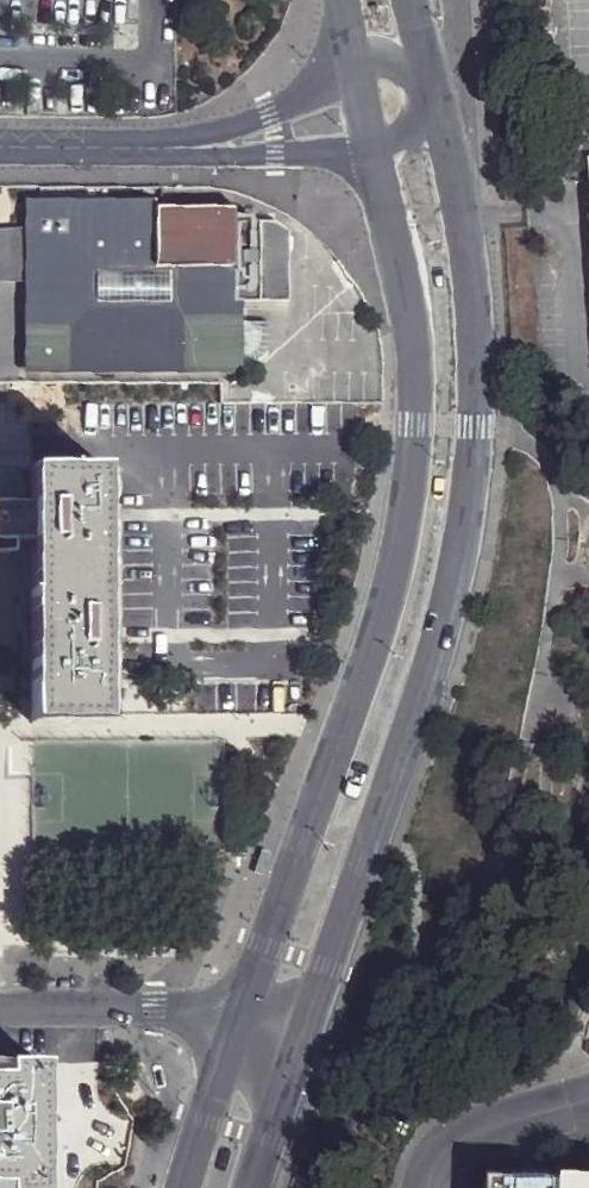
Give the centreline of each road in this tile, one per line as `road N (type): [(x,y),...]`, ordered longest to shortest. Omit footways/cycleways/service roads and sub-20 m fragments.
road 1 (tertiary): [(300,1037),(448,597),(466,506),(476,343),(434,103)]
road 2 (tertiary): [(367,148),(416,371),(406,505),(361,682),(239,1015)]
road 3 (residential): [(0,1003),(150,1003),(239,1015)]
road 4 (residential): [(351,58),(265,109),(160,147)]
road 5 (residential): [(160,147),(210,154),(367,148)]
road 6 (tertiary): [(239,1015),(184,1187)]
road 7 (residential): [(0,149),(160,147)]
road 8 (tertiary): [(251,1187),(300,1037)]

